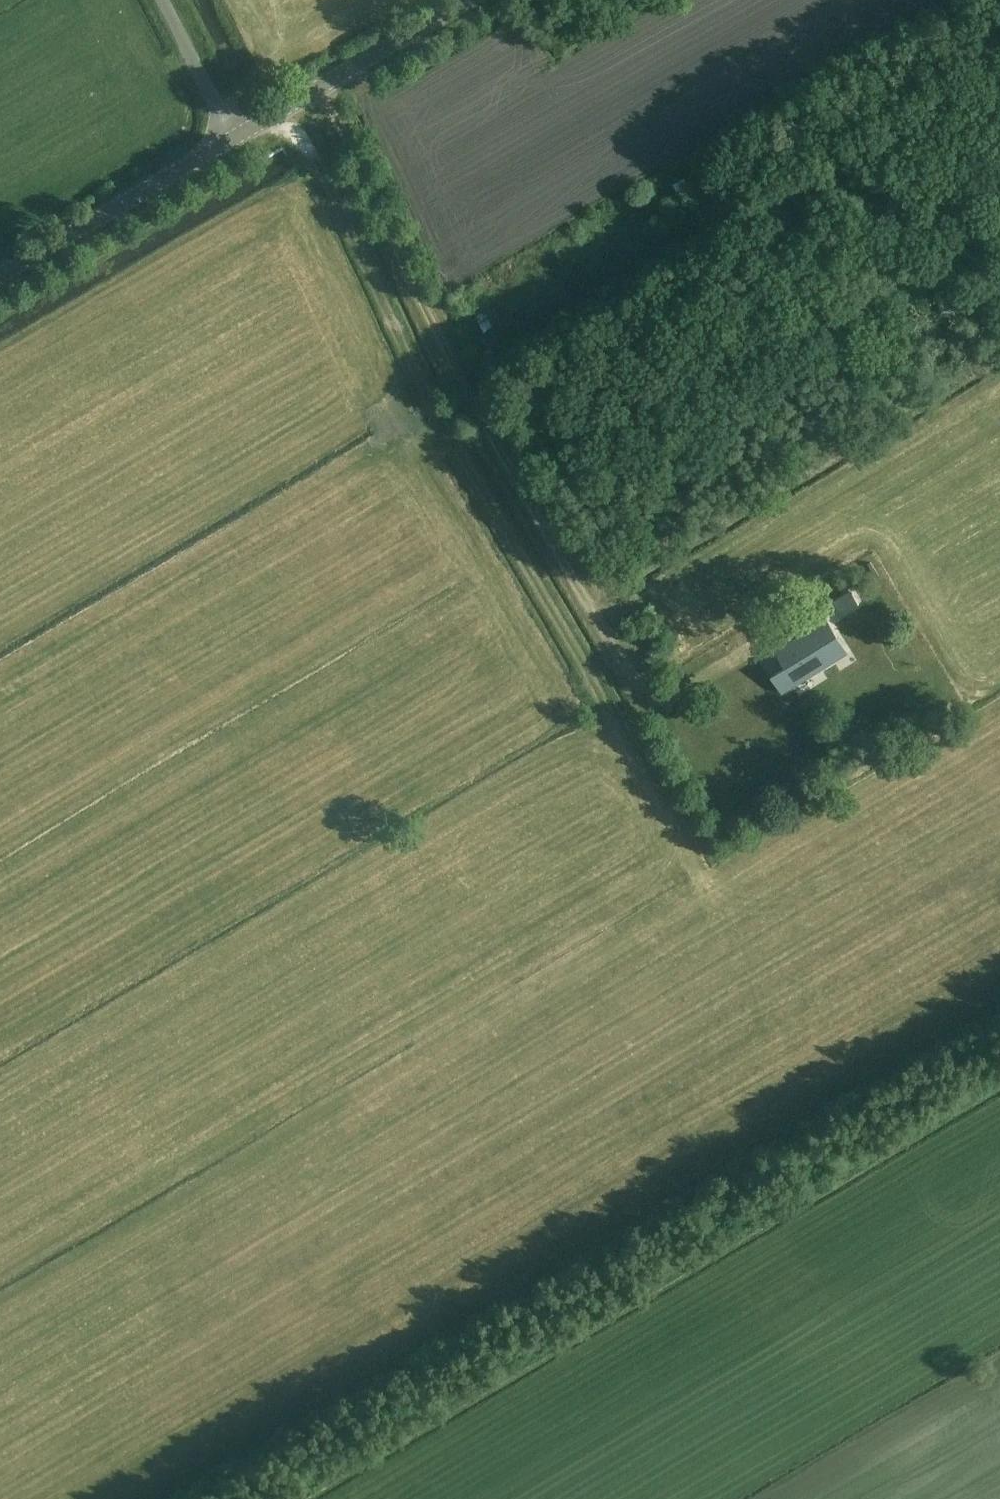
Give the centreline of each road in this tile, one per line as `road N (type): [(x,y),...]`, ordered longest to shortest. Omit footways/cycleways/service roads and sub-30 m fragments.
road 1 (track): [(318,89),(469,398),(637,676),(658,692),(676,692),(756,644)]
road 2 (track): [(617,733),(433,402),(285,109)]
road 3 (tertiary): [(0,276),(235,138)]
road 4 (tertiary): [(235,138),(469,0)]
road 5 (unclassified): [(165,0),(235,138)]

